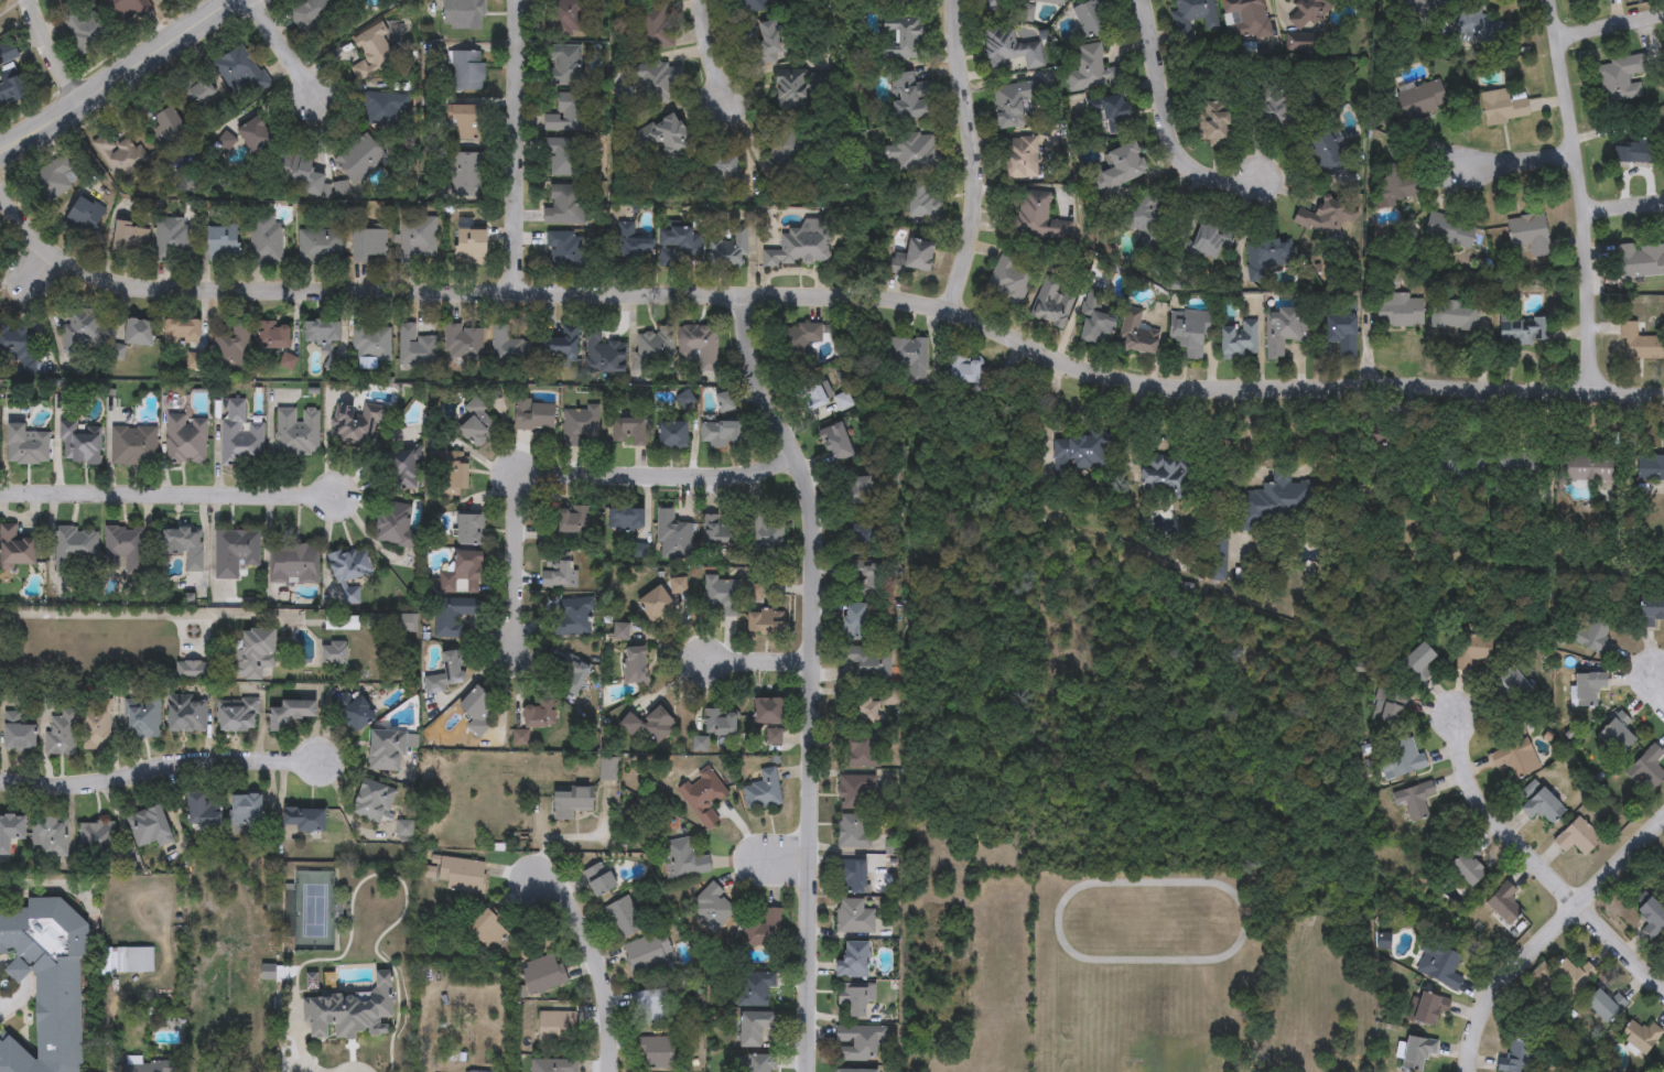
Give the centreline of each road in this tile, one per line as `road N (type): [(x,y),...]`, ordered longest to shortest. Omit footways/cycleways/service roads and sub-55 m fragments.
road 1 (residential): [(1663,394),(1154,386),(1076,371),(907,303),(855,292),(133,291),(88,280),(40,253),(0,203)]
road 2 (residential): [(745,293),(758,378),(799,459),(814,546),(809,1071)]
road 3 (residential): [(509,646),(519,508),(544,480),(706,475),(799,459)]
road 4 (residential): [(1592,390),(1570,110),(1552,0)]
road 5 (residential): [(0,499),(342,498)]
road 6 (residential): [(1471,1071),(1485,998),(1663,816)]
road 7 (residential): [(0,784),(96,781),(208,759),(322,769)]
road 8 (residential): [(943,316),(970,249),(975,206),(956,0)]
road 9 (residential): [(522,0),(512,293)]
road 10 (tertiary): [(230,0),(9,145)]
road 11 (residential): [(1149,0),(1180,155),(1266,180)]
road 12 (residential): [(1457,702),(1462,762),(1477,792),(1579,905)]
road 13 (residential): [(537,881),(558,888),(587,934),(599,968),(611,1071)]
road 14 (residential): [(1571,138),(1501,152),(1466,142),(1447,122)]
road 15 (residential): [(1579,905),(1663,998)]
road 16 (residential): [(251,0),(321,102)]

